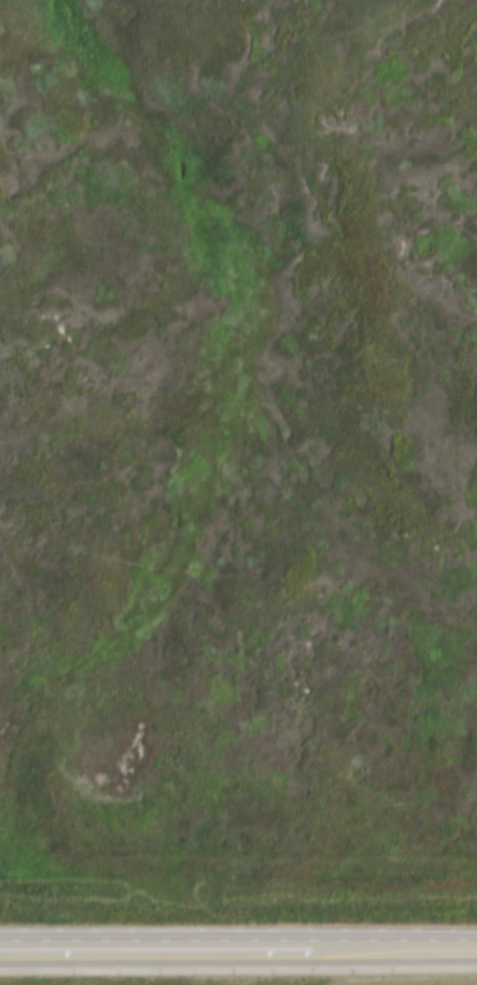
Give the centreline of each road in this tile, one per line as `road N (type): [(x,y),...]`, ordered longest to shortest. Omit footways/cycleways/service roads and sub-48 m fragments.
road 1 (primary): [(298,952),(0,952)]
road 2 (primary): [(476,953),(298,952)]

